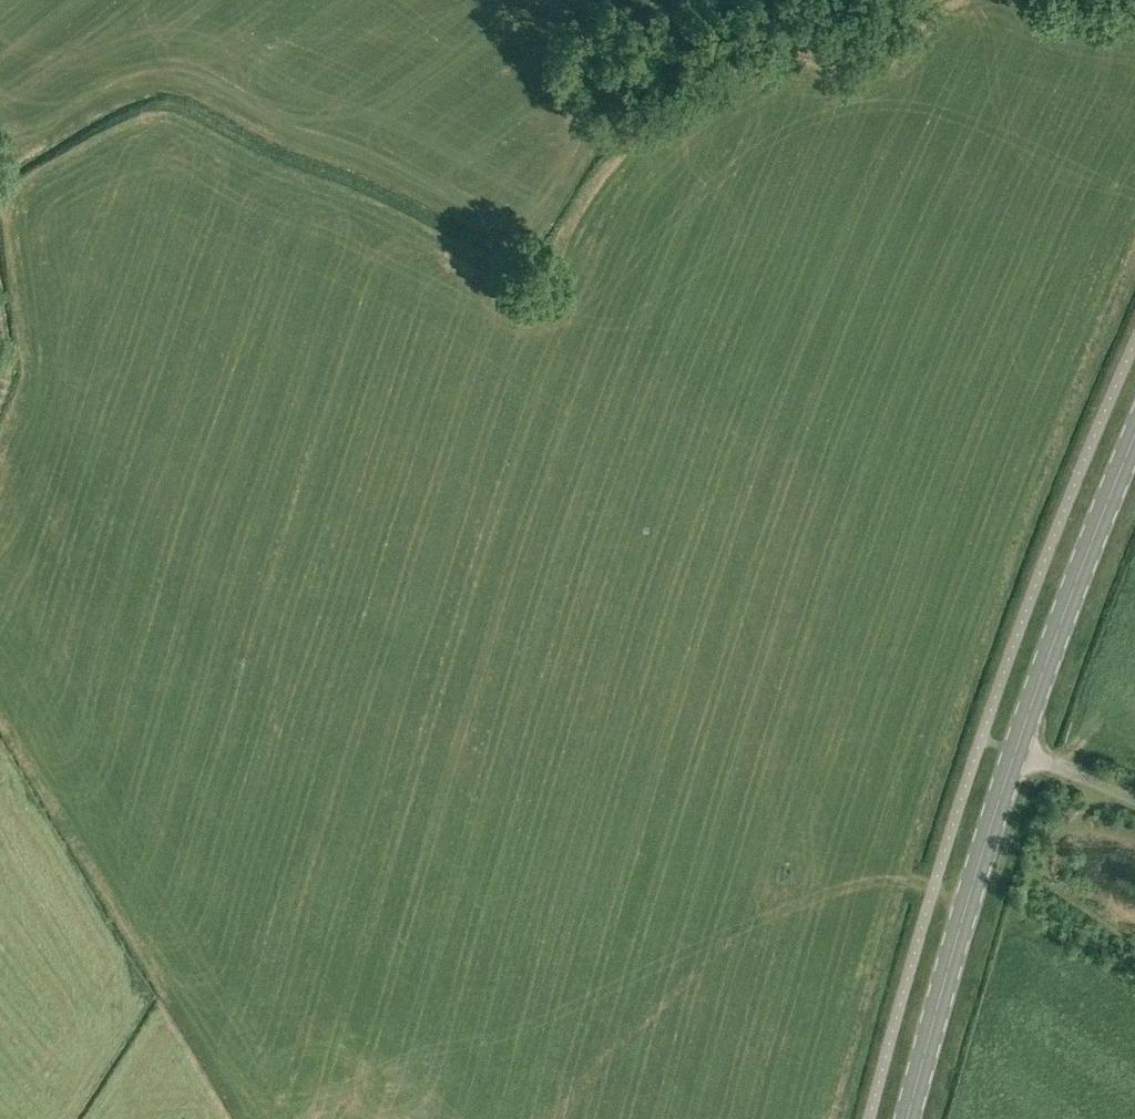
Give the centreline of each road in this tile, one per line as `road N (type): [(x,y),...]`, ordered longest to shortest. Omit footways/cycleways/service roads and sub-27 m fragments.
road 1 (secondary): [(908,1118),(1019,740),(1134,450)]

